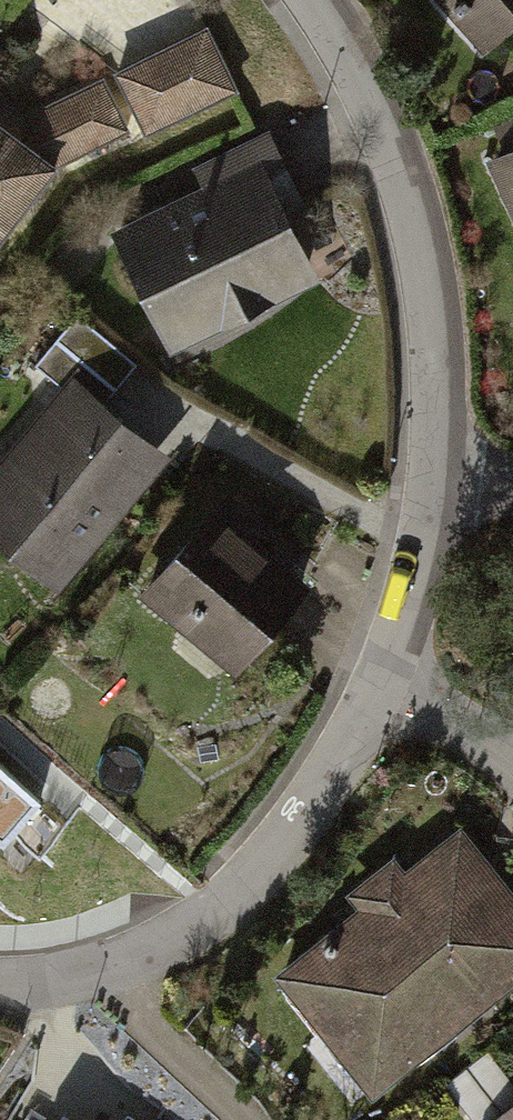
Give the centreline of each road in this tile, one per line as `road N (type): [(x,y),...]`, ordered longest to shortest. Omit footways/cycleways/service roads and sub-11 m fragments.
road 1 (residential): [(309,0),(369,95),(413,230),(435,372),(433,473)]
road 2 (residential): [(378,693),(301,834),(211,920),(111,970)]
road 3 (residential): [(433,473),(420,586),(378,693)]
road 4 (residential): [(111,970),(244,1119)]
road 5 (residential): [(378,693),(465,727),(512,766)]

